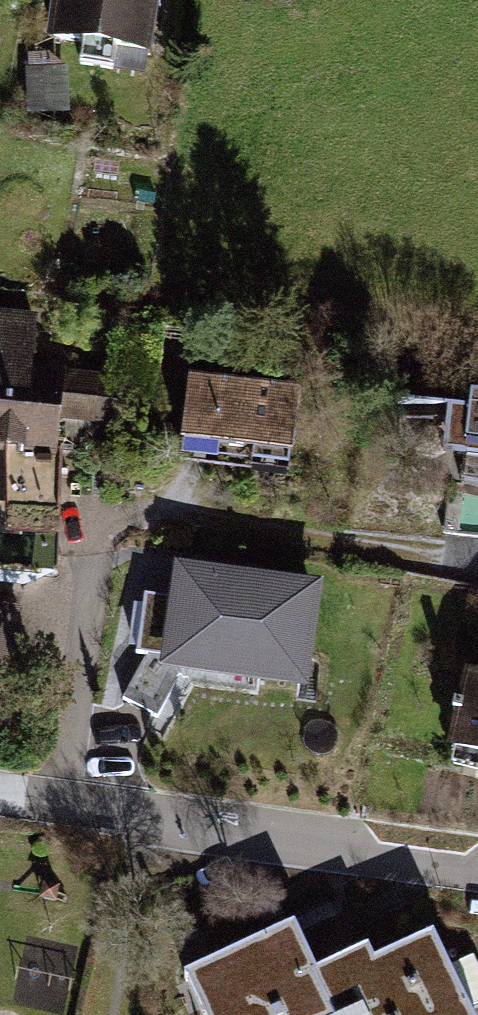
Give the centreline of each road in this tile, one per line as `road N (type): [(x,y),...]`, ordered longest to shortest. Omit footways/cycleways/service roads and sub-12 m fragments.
road 1 (residential): [(477,864),(0,793)]

